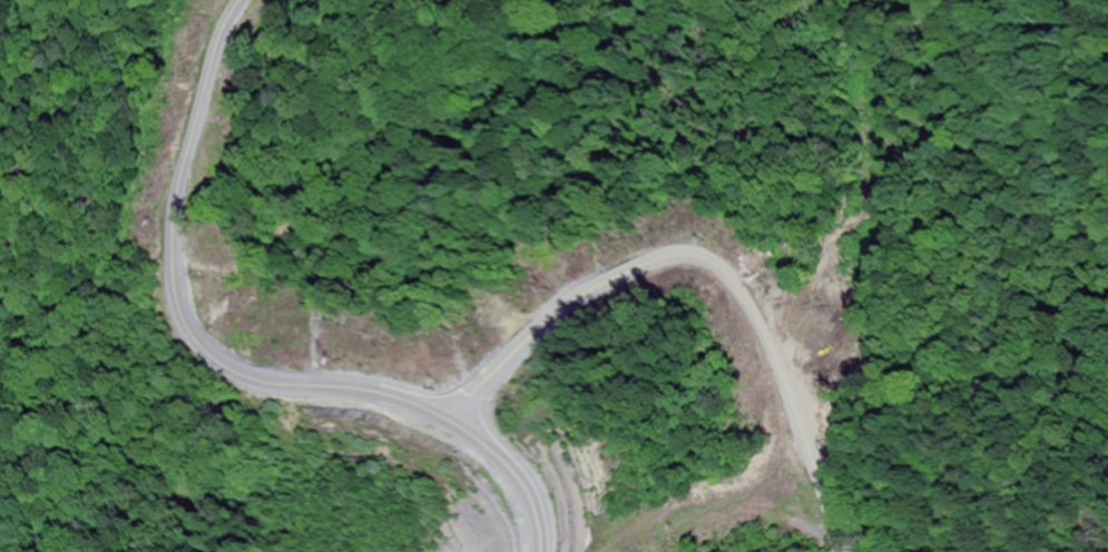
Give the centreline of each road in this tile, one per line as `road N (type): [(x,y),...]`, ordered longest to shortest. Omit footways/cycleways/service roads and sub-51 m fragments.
road 1 (secondary): [(802,428),(755,310),(728,270),(702,255),(654,259),(568,300),(441,418),(374,391),(266,382),(202,347),(176,302),(178,206),(219,32),(237,0)]
road 2 (secondary): [(441,418),(475,459),(497,551)]
road 3 (secondary): [(843,551),(802,428)]

